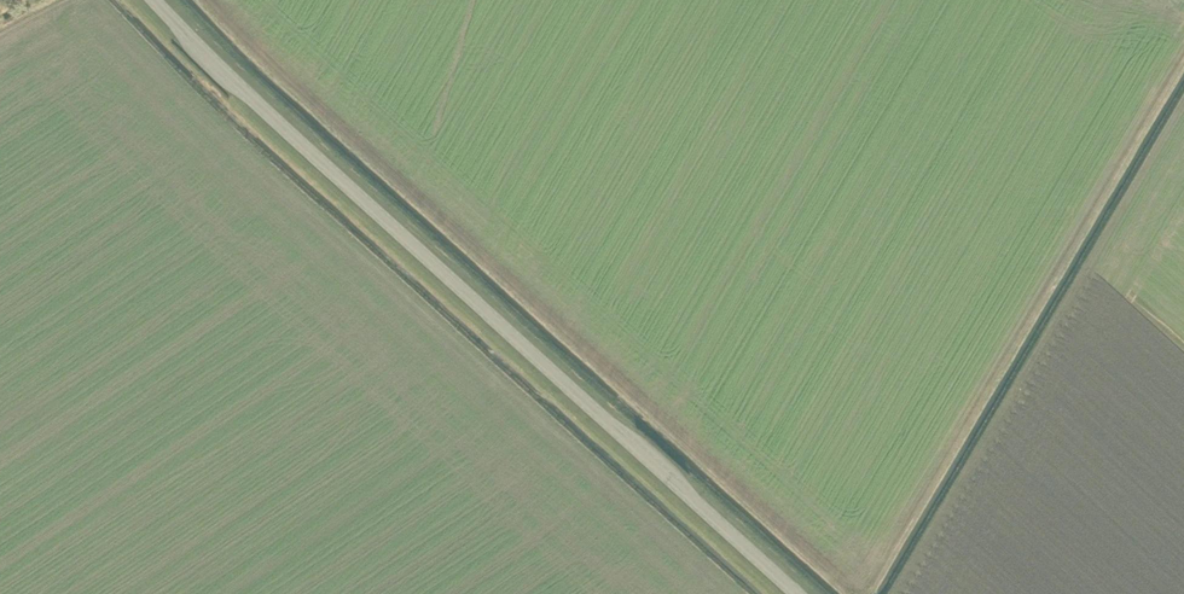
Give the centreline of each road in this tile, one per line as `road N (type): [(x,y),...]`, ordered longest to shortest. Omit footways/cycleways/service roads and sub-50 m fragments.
road 1 (primary): [(798,593),(153,0)]

